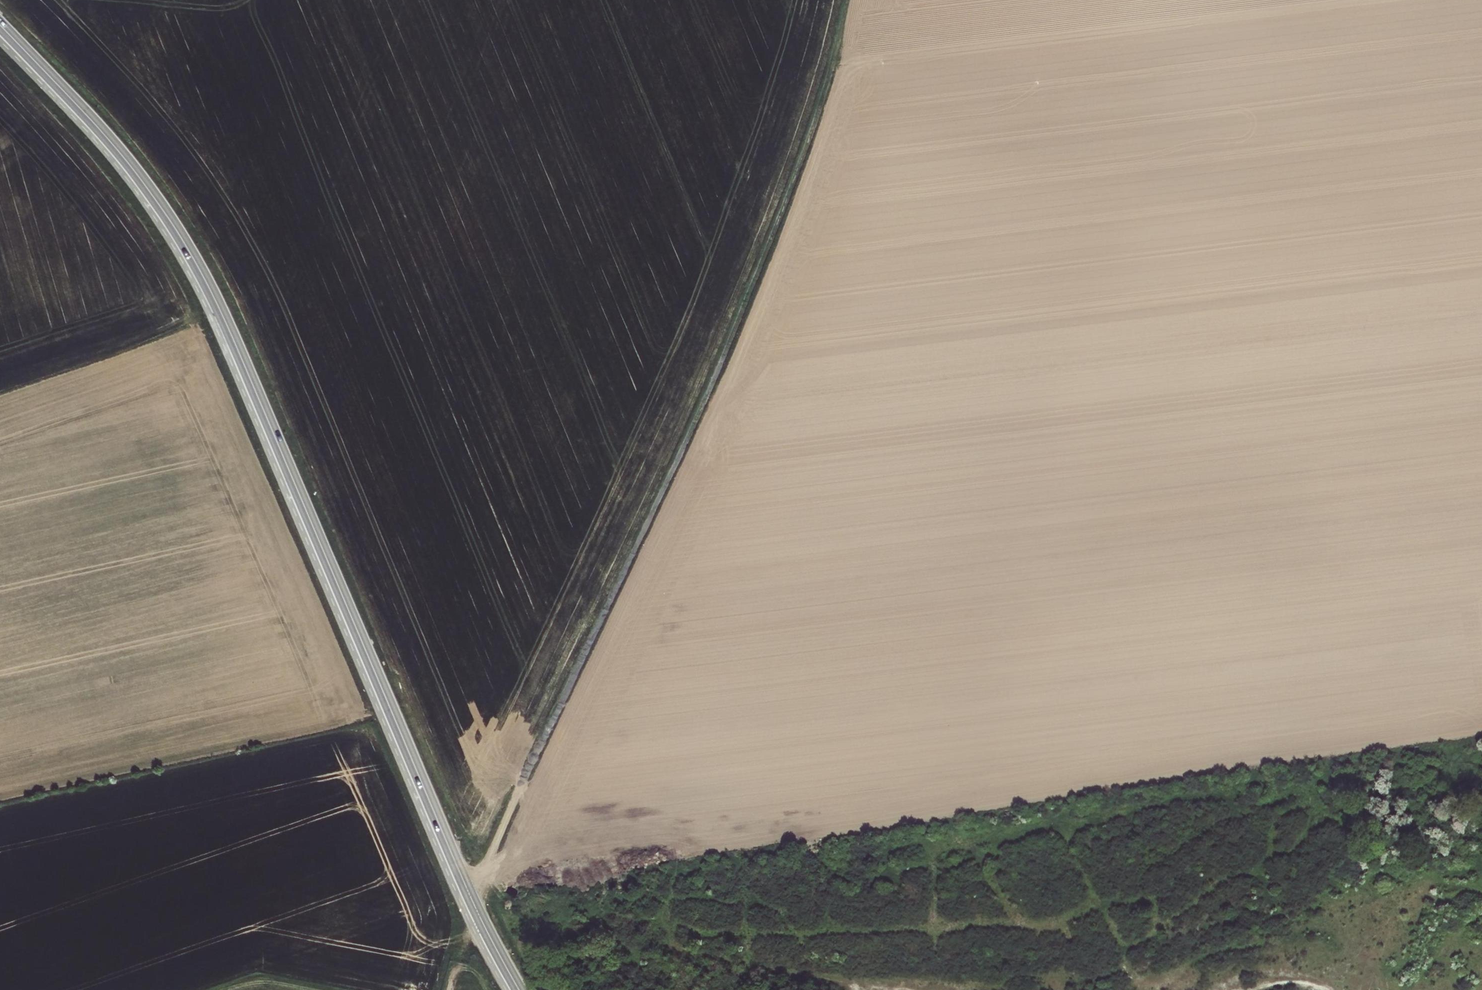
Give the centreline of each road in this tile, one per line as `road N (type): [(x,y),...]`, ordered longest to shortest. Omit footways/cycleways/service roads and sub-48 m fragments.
road 1 (secondary): [(518,989),(468,892),(200,270),(128,163),(0,25)]
road 2 (track): [(468,892),(563,707),(699,409),(807,148),(851,0)]

